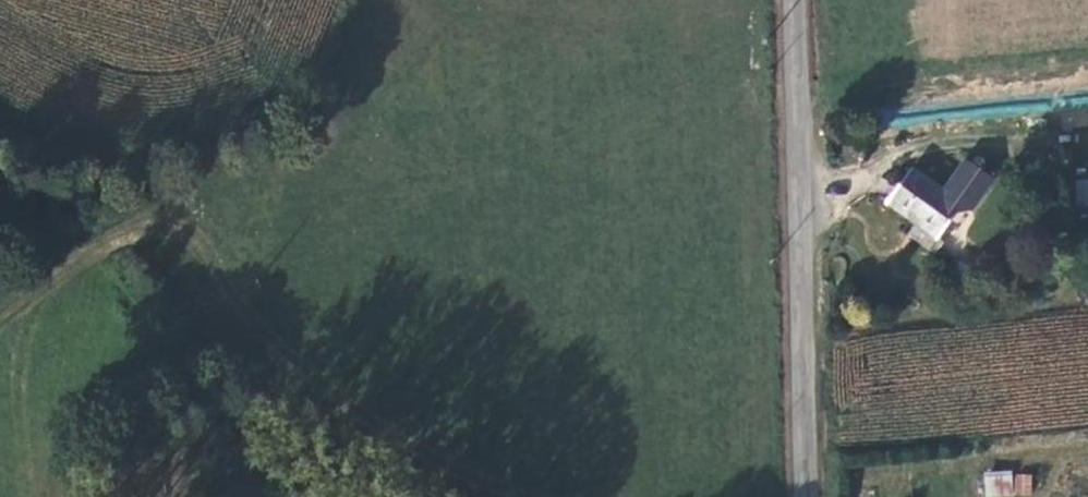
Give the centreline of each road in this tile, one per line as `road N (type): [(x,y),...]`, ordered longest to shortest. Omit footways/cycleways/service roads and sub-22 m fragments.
road 1 (unclassified): [(792,0),(805,496)]

